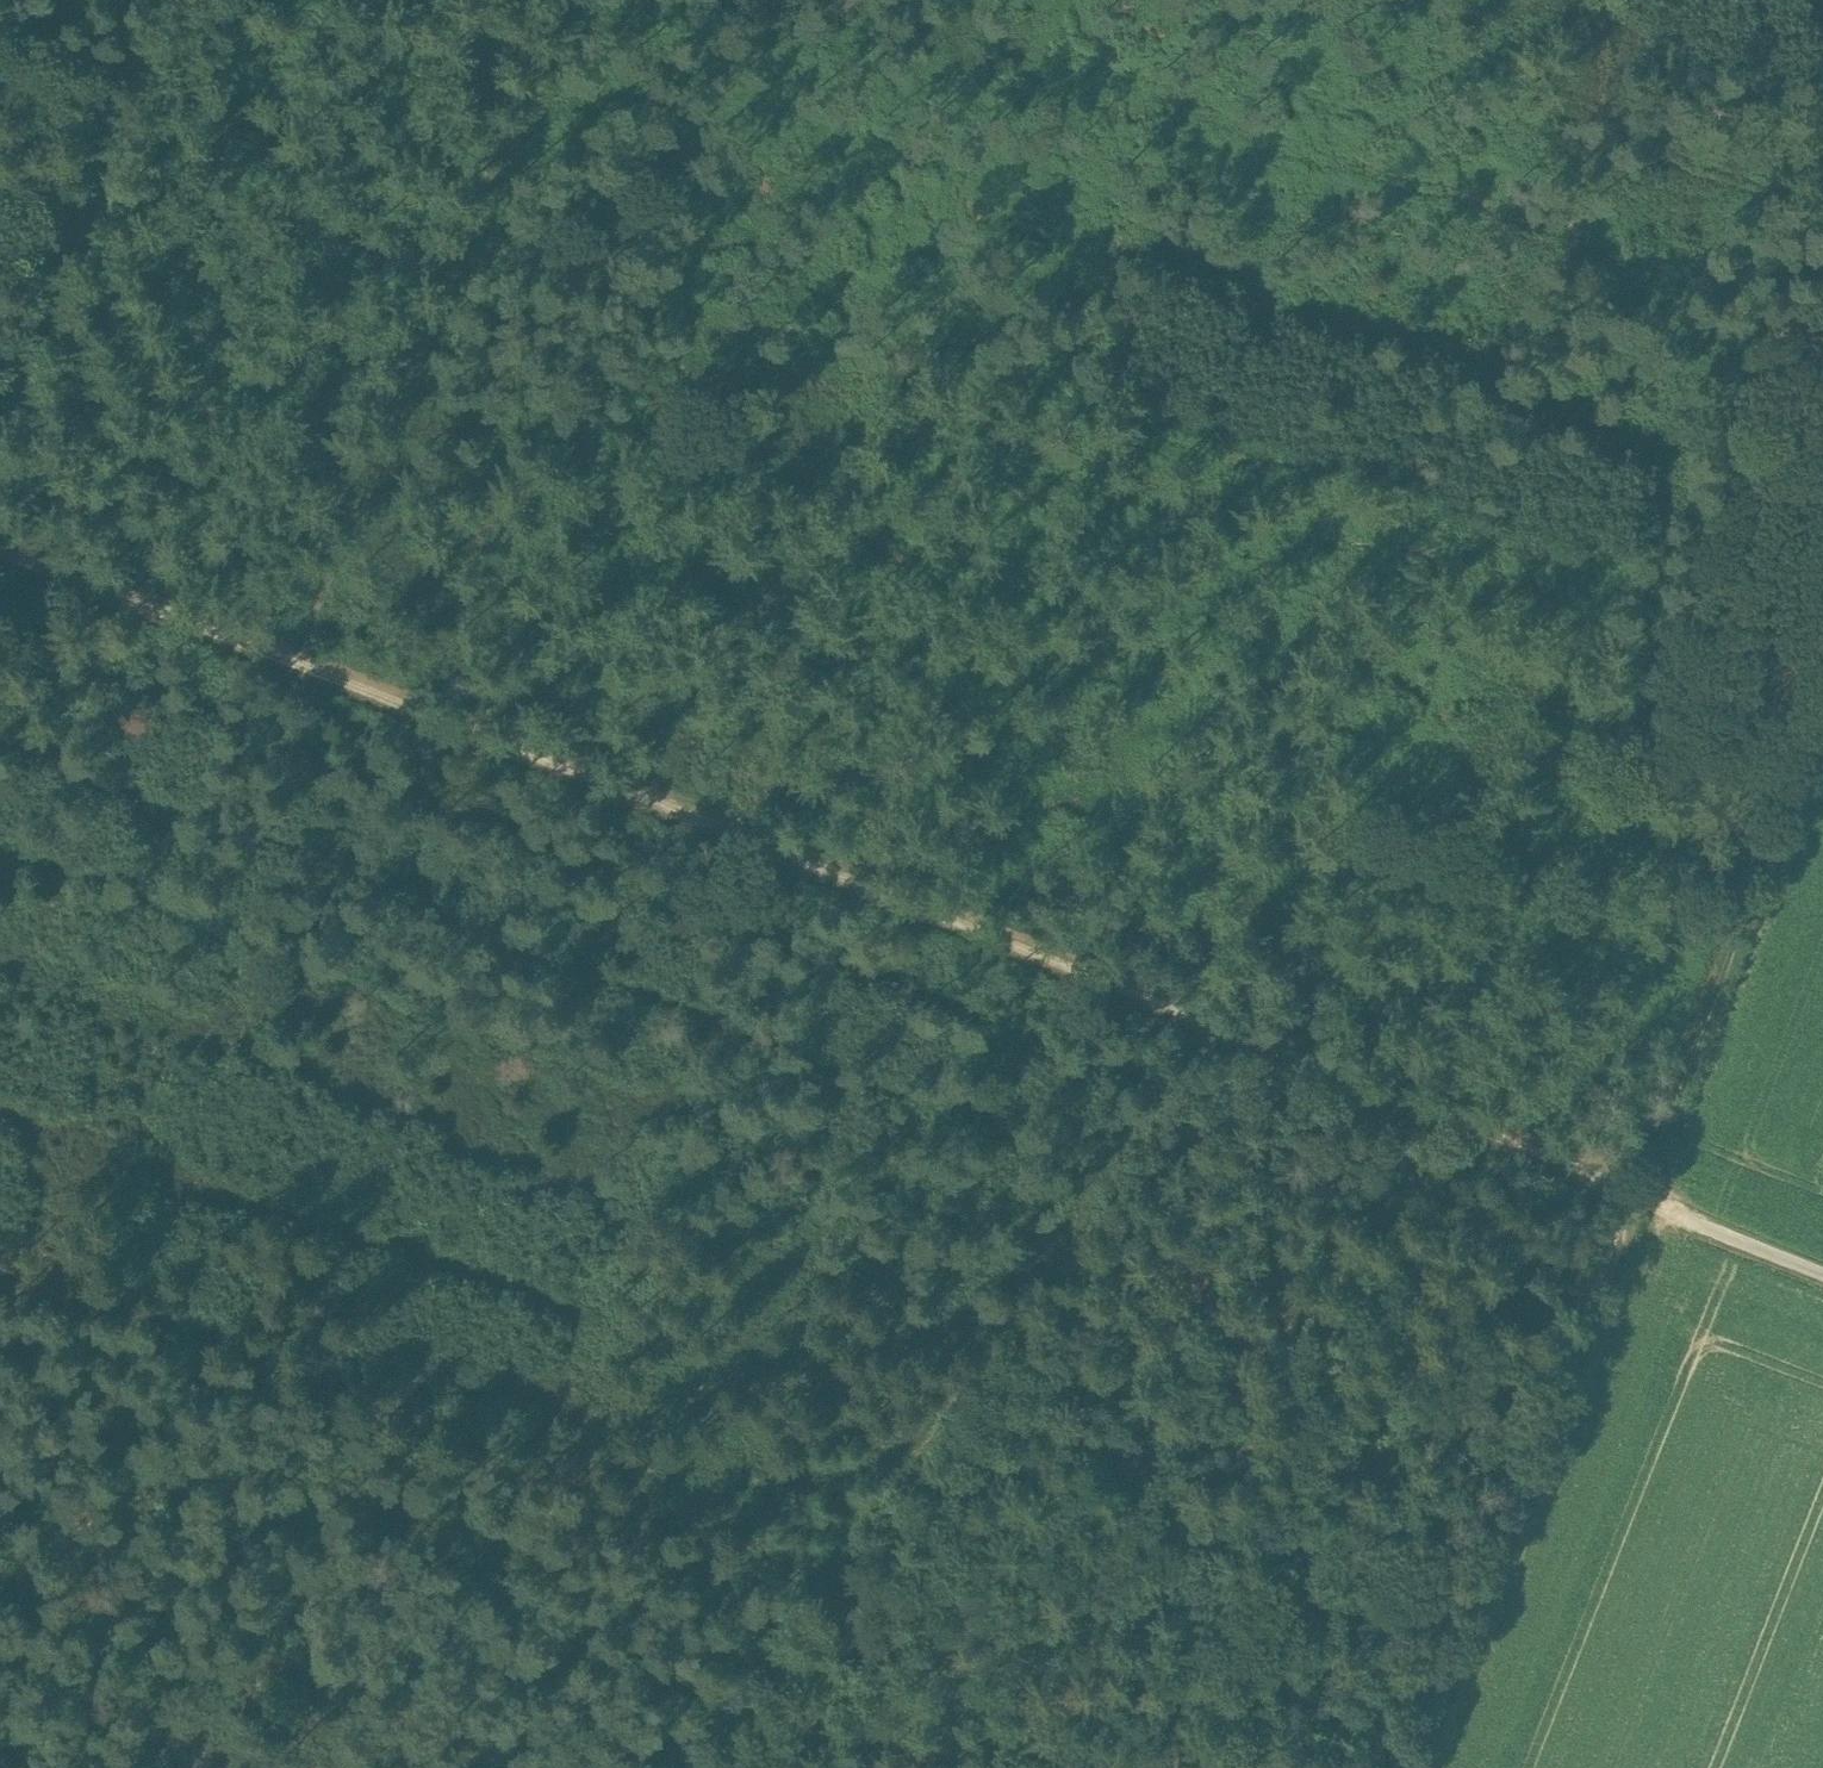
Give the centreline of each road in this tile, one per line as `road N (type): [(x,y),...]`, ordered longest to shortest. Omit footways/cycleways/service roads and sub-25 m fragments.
road 1 (track): [(0,549),(1658,1209)]
road 2 (track): [(1431,1767),(1658,1209)]
road 3 (track): [(0,442),(167,0)]
road 4 (track): [(1658,1209),(1822,781)]
road 5 (track): [(1235,1034),(992,1357)]
road 6 (track): [(1822,1274),(1662,1210)]

